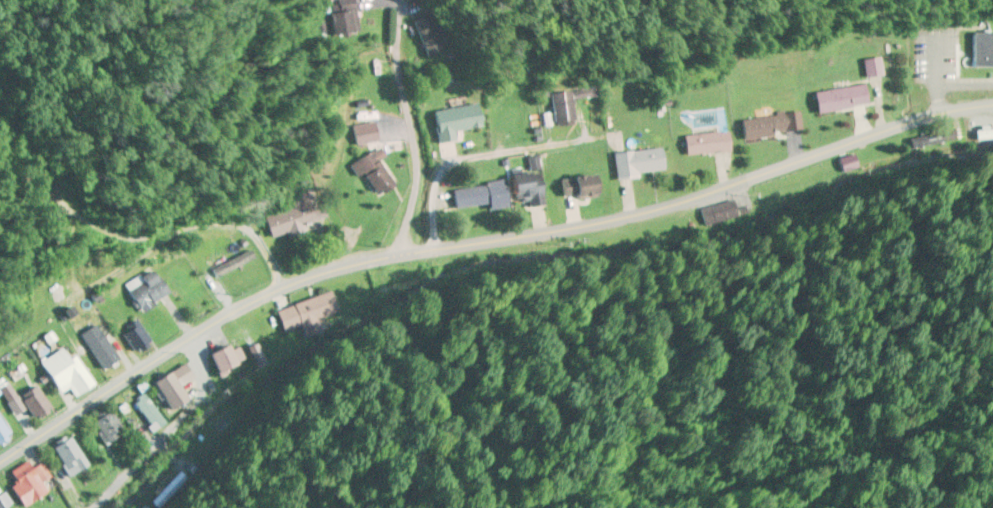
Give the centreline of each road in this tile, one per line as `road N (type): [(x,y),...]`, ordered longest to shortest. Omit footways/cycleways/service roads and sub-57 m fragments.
road 1 (tertiary): [(0,466),(264,297),(329,271),(639,207),(960,103),(992,99)]
road 2 (residential): [(390,256),(416,180),(398,0)]
road 3 (residential): [(431,248),(433,202),(444,174),(462,160),(615,136)]

